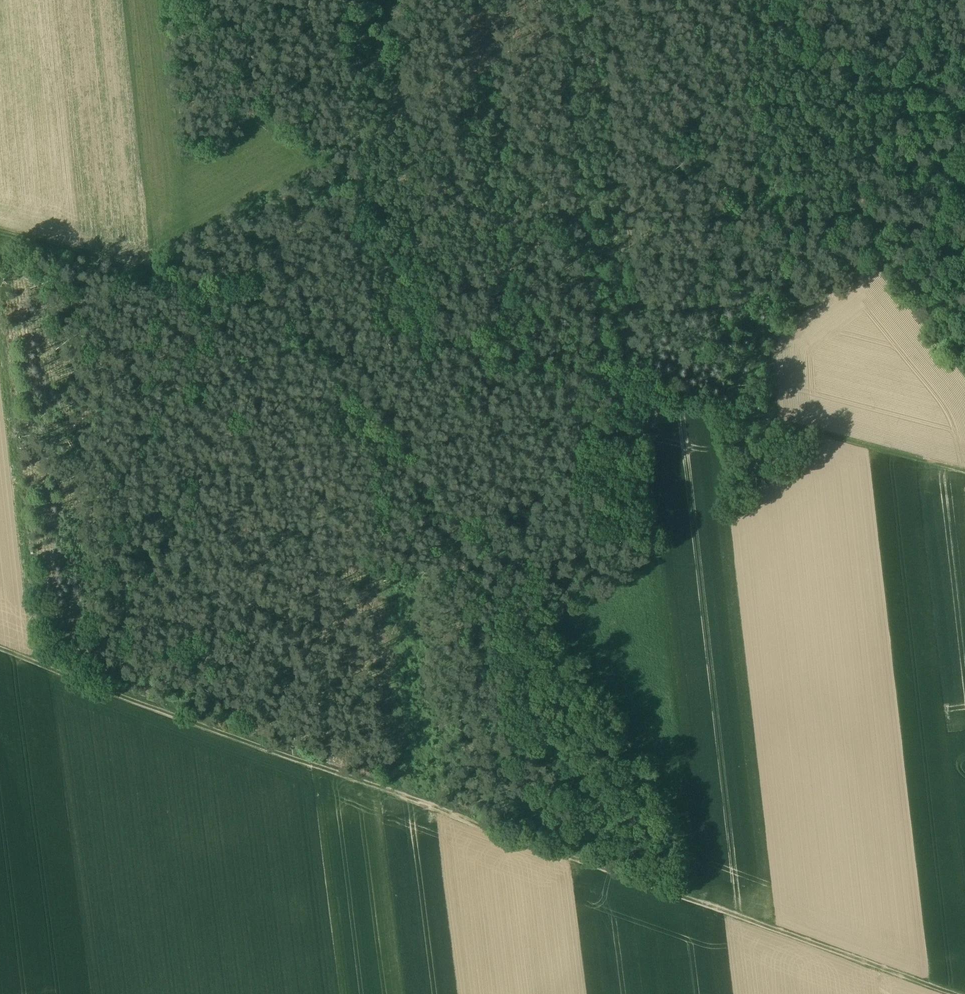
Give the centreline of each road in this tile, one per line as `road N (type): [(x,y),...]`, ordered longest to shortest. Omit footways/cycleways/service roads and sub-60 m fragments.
road 1 (track): [(953,993),(0,650)]
road 2 (track): [(0,242),(964,475)]

